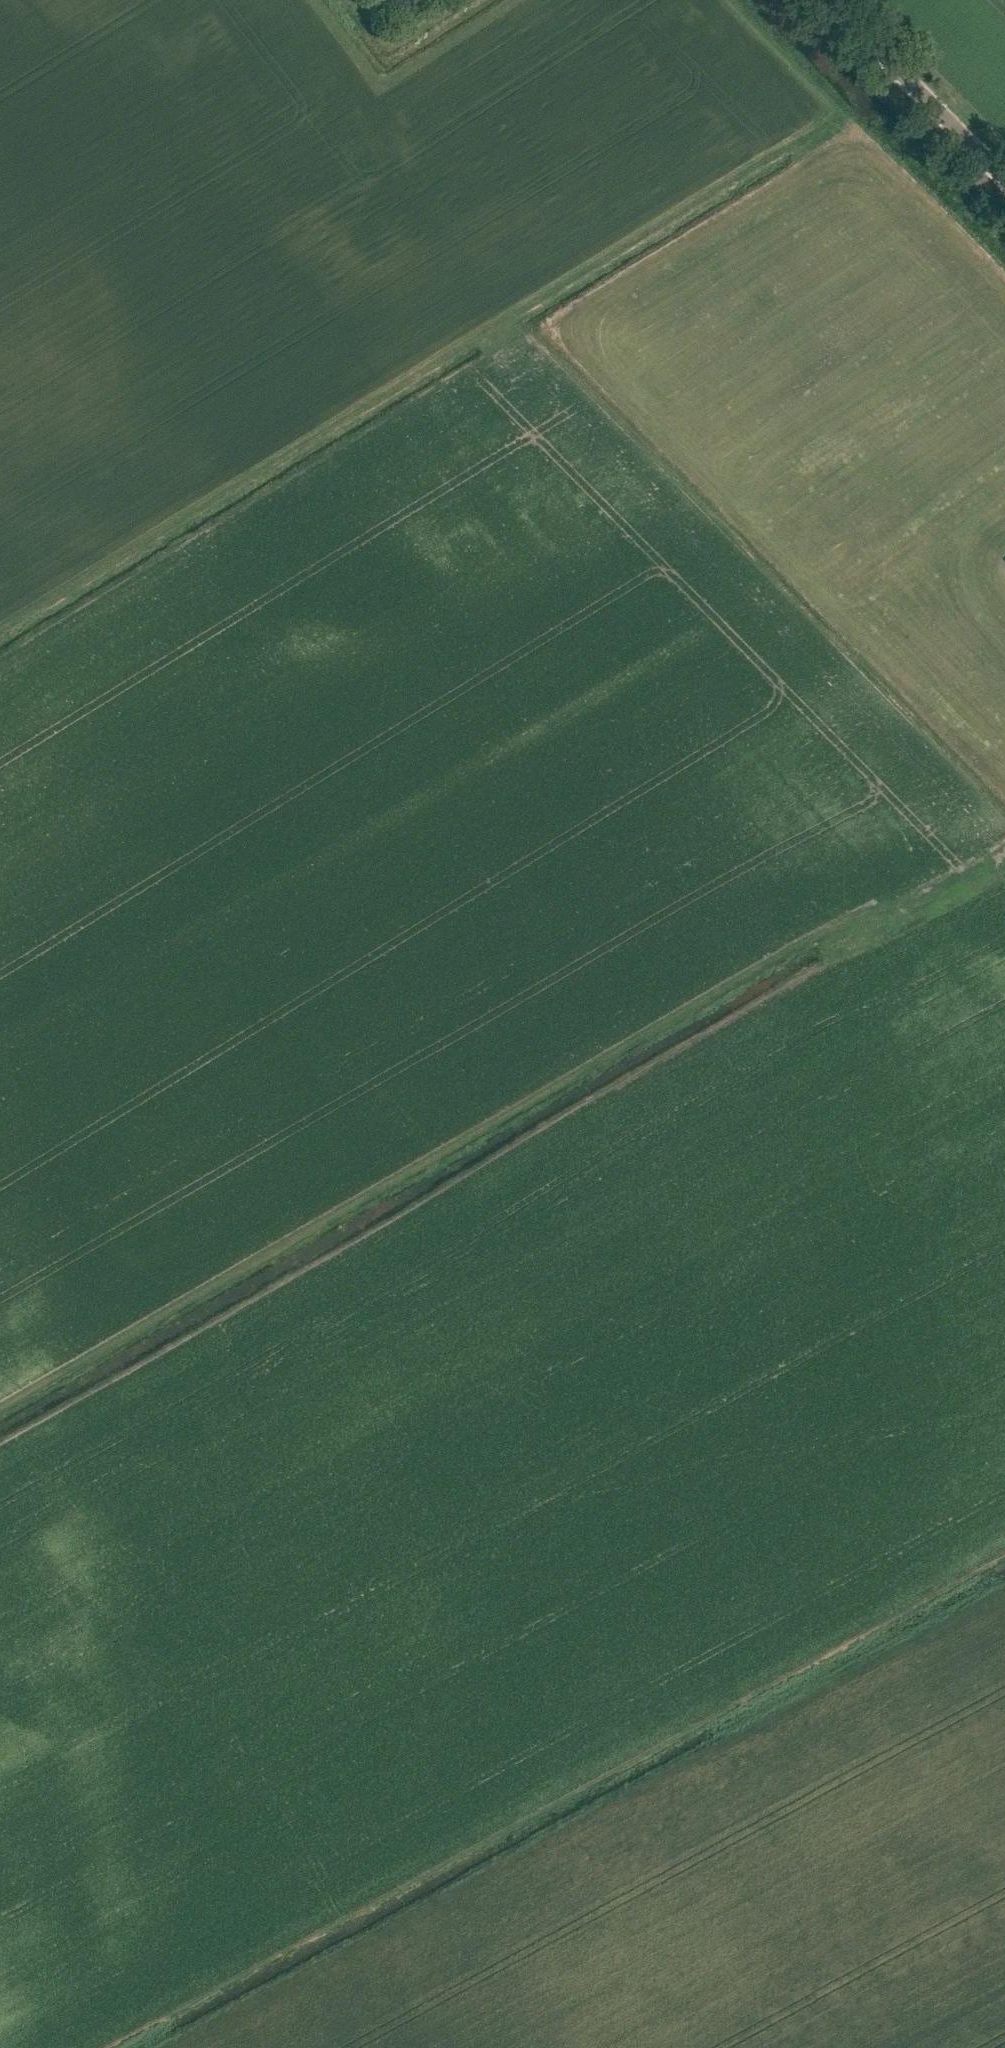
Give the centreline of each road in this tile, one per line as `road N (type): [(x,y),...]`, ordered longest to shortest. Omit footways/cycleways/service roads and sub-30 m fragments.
road 1 (unclassified): [(1004,178),(829,0)]

